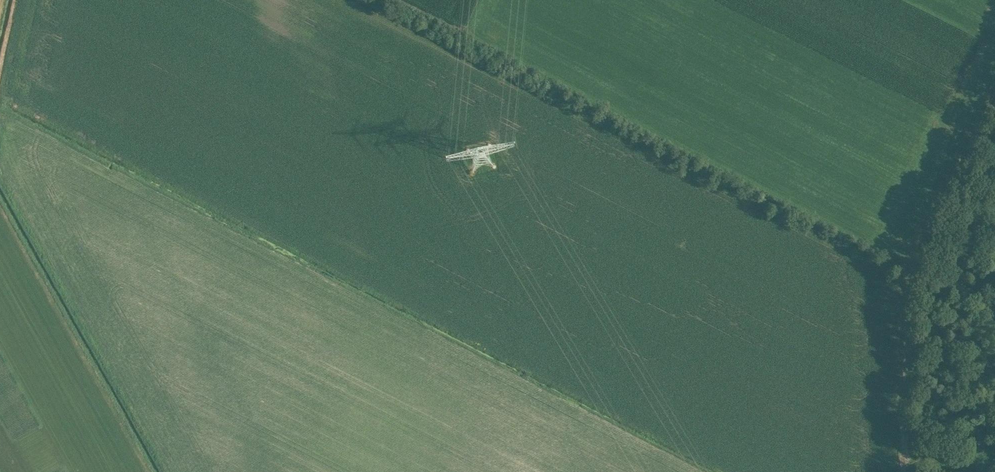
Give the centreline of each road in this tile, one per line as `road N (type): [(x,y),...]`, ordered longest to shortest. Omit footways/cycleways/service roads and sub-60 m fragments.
road 1 (track): [(994,103),(918,267),(908,451)]

